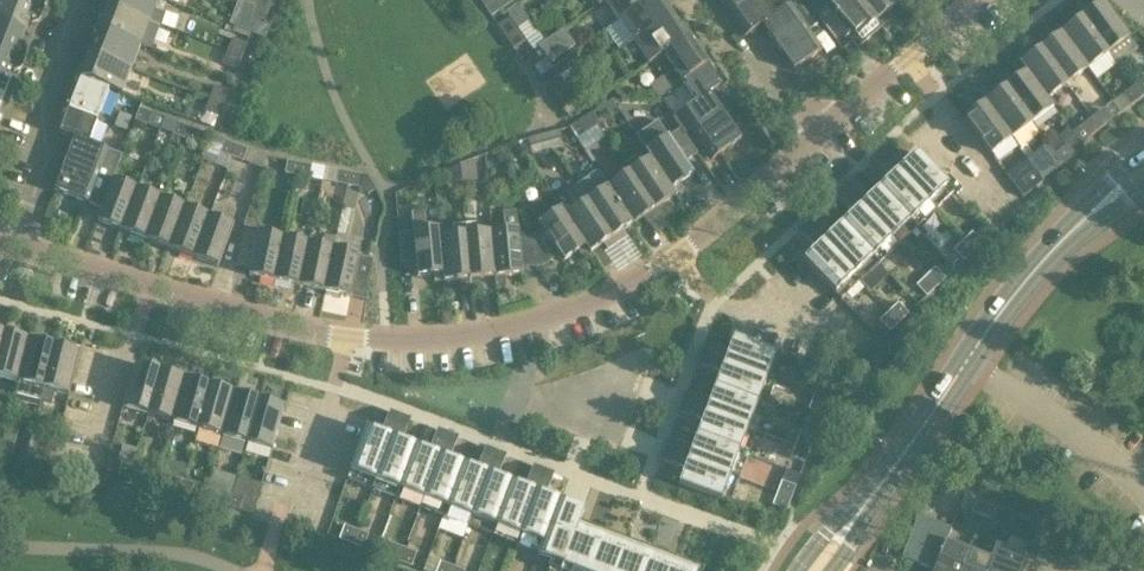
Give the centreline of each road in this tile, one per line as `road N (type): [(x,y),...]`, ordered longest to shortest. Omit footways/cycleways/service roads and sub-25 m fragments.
road 1 (residential): [(25,246),(296,328),(385,339),(510,330),(565,313),(673,257)]
road 2 (tertiary): [(814,570),(1032,273),(1143,171)]
road 3 (residential): [(25,246),(53,56),(74,0)]
road 4 (residential): [(824,130),(974,0)]
road 5 (residential): [(673,257),(824,130)]
road 6 (residential): [(824,130),(763,61),(743,54),(704,0)]
road 7 (residential): [(801,309),(772,315),(713,294),(673,257)]

